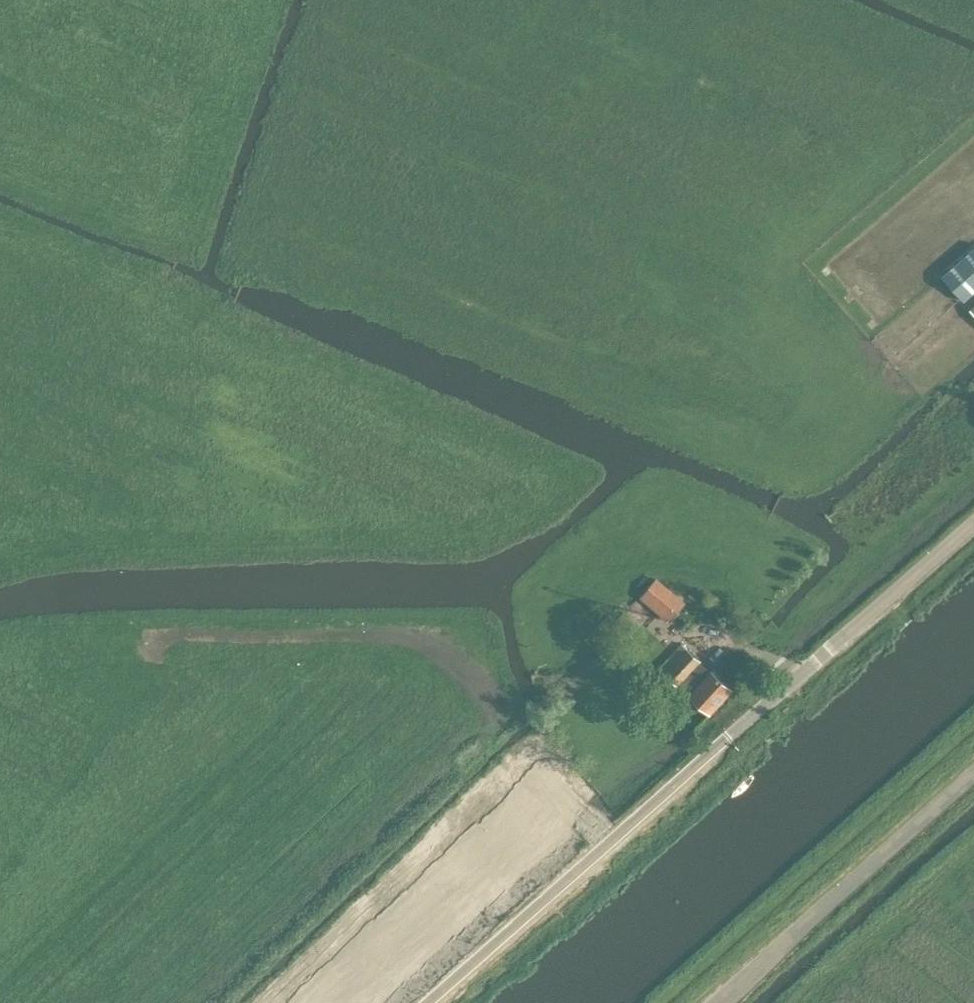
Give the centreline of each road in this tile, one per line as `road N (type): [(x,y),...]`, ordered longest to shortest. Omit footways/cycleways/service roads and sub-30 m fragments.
road 1 (unclassified): [(427,1002),(973,521)]
road 2 (tertiary): [(717,1002),(973,774)]

